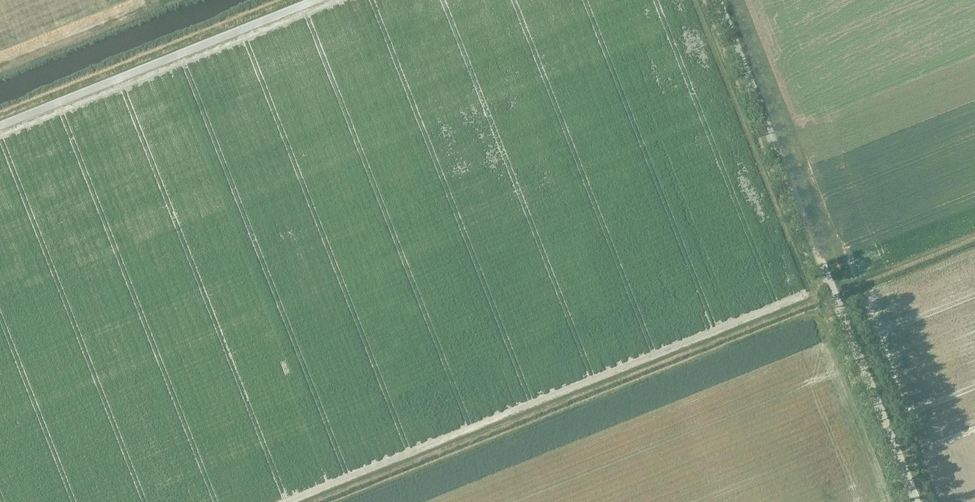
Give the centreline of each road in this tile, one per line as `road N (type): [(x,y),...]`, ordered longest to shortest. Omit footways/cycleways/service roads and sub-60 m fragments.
road 1 (unclassified): [(916,501),(717,0)]

